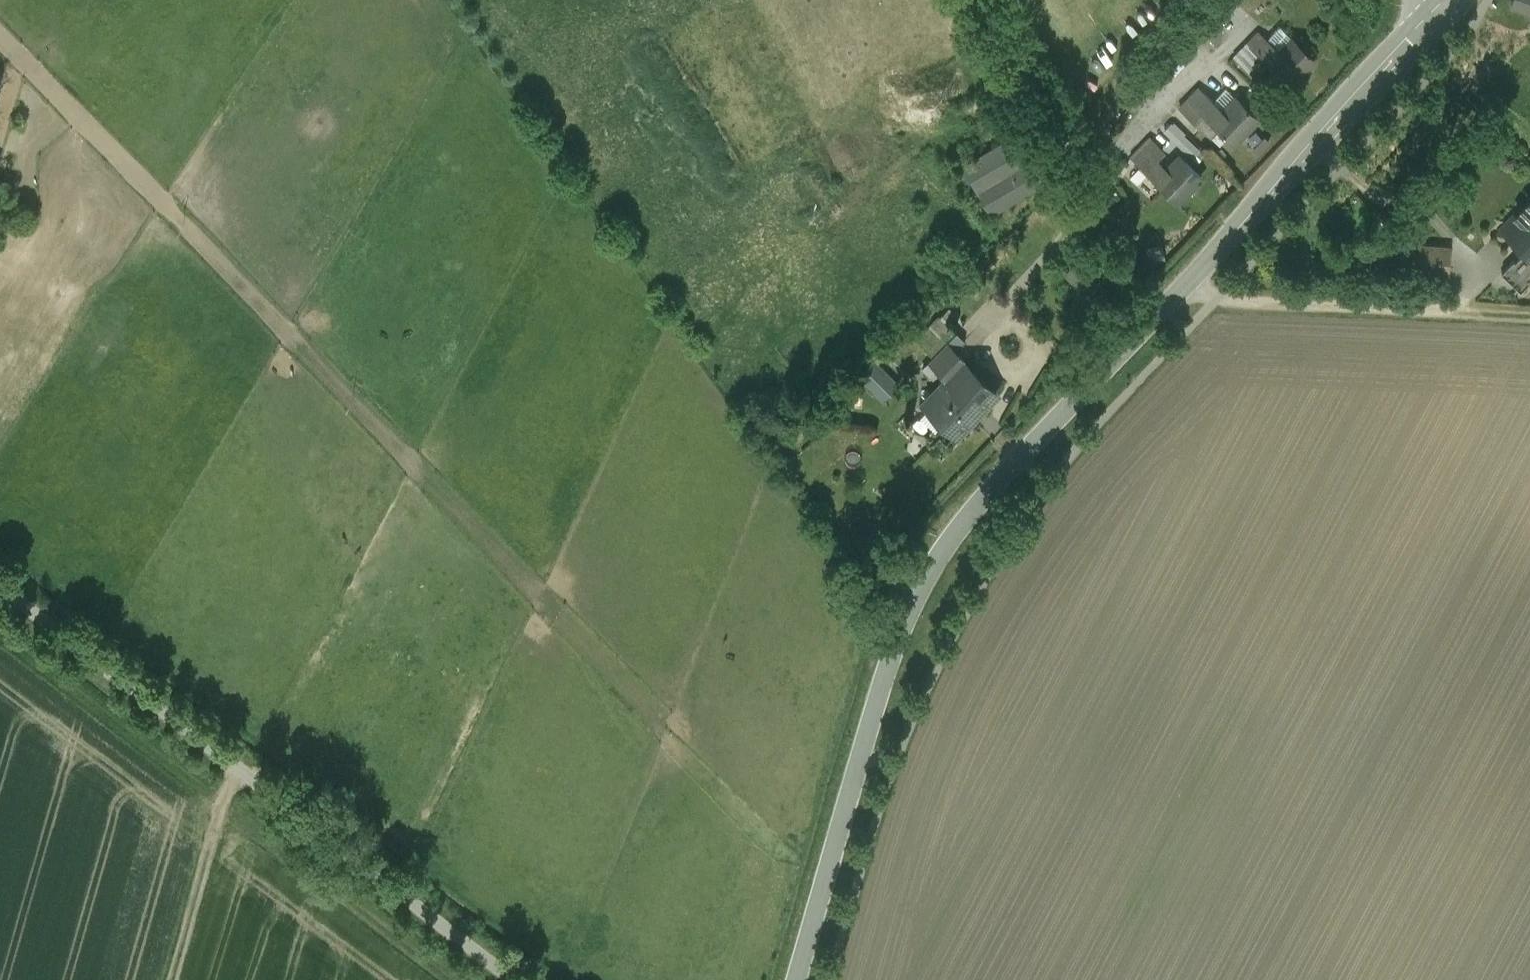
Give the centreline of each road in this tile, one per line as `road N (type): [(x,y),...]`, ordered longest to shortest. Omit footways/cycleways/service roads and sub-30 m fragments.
road 1 (secondary): [(1449,0),(994,485),(935,562),(894,649),(794,979)]
road 2 (track): [(1529,321),(1217,299),(1191,279)]

